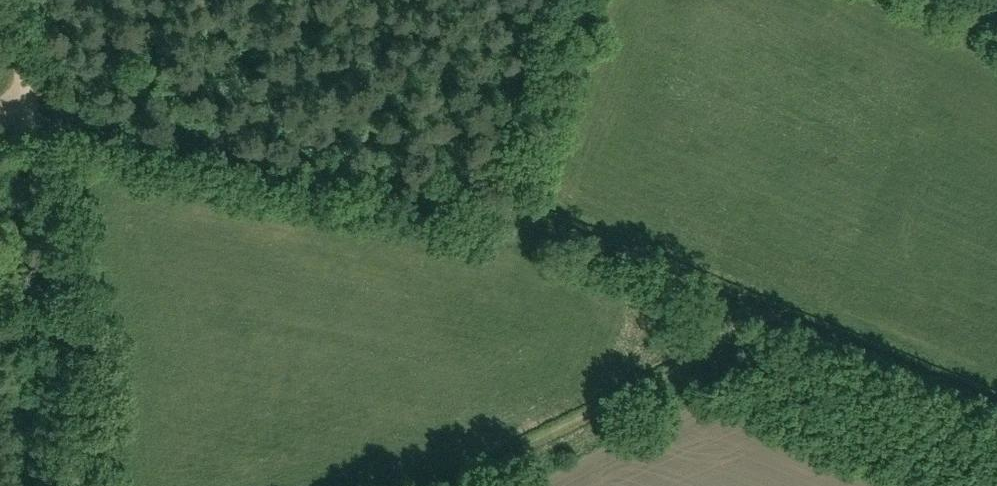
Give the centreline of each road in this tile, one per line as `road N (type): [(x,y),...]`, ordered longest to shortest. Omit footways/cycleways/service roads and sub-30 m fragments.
road 1 (track): [(754,312),(503,212),(33,127)]
road 2 (track): [(83,485),(38,174)]
road 3 (track): [(996,411),(754,312)]
road 4 (track): [(33,127),(9,0)]

